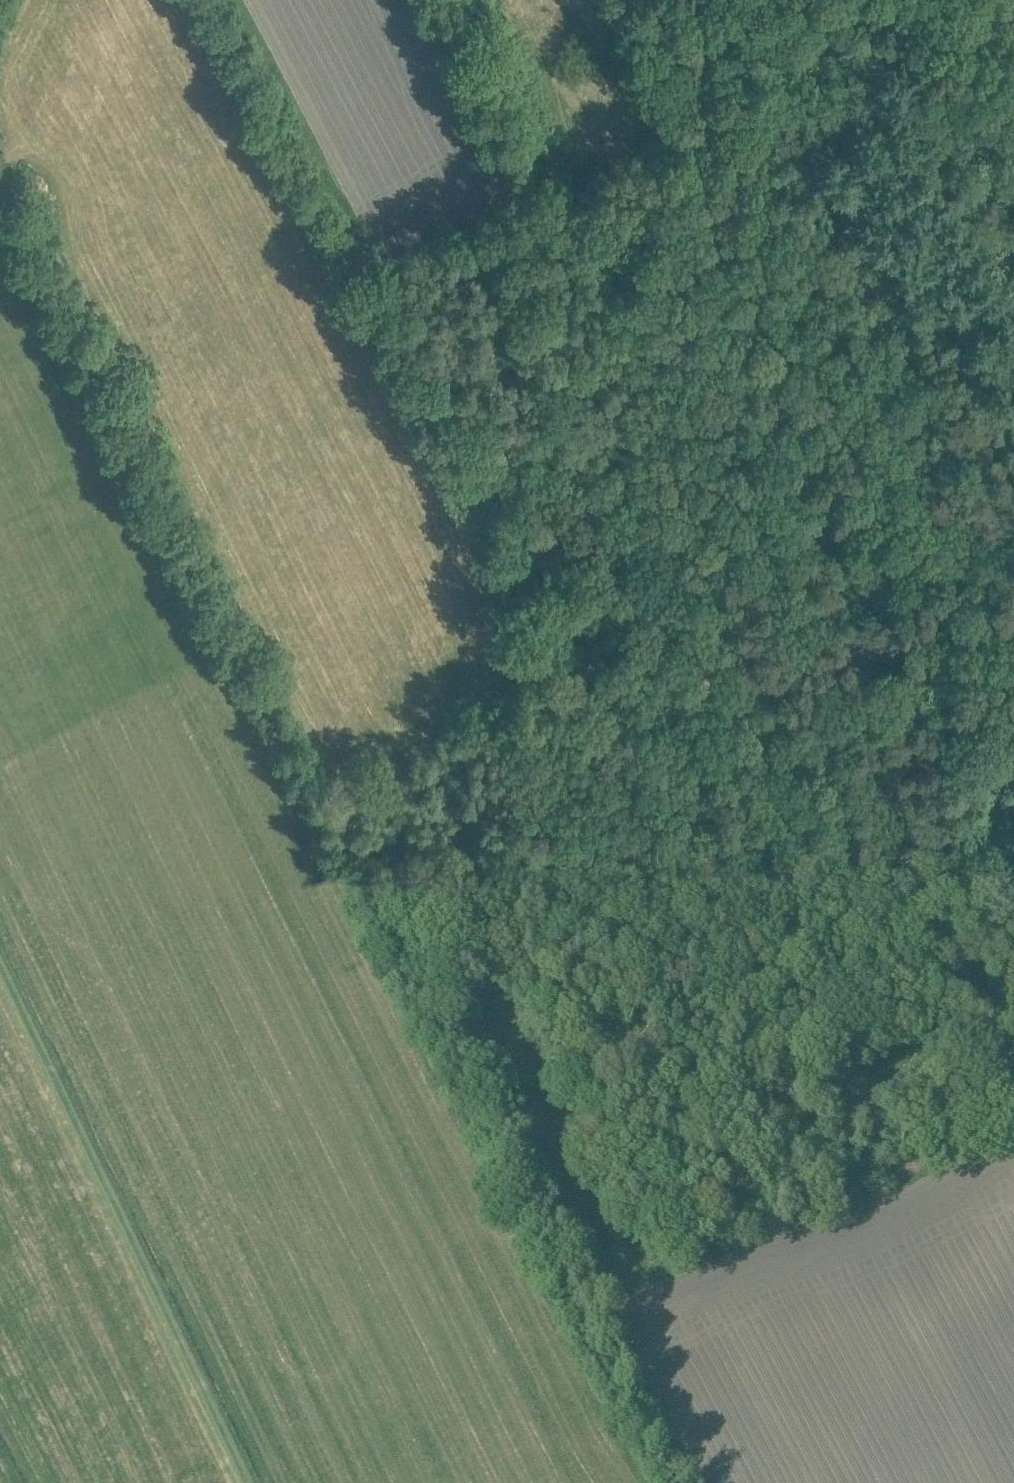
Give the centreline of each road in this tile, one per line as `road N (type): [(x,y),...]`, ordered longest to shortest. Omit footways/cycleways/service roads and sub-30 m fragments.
road 1 (track): [(253,1482),(0,946)]

